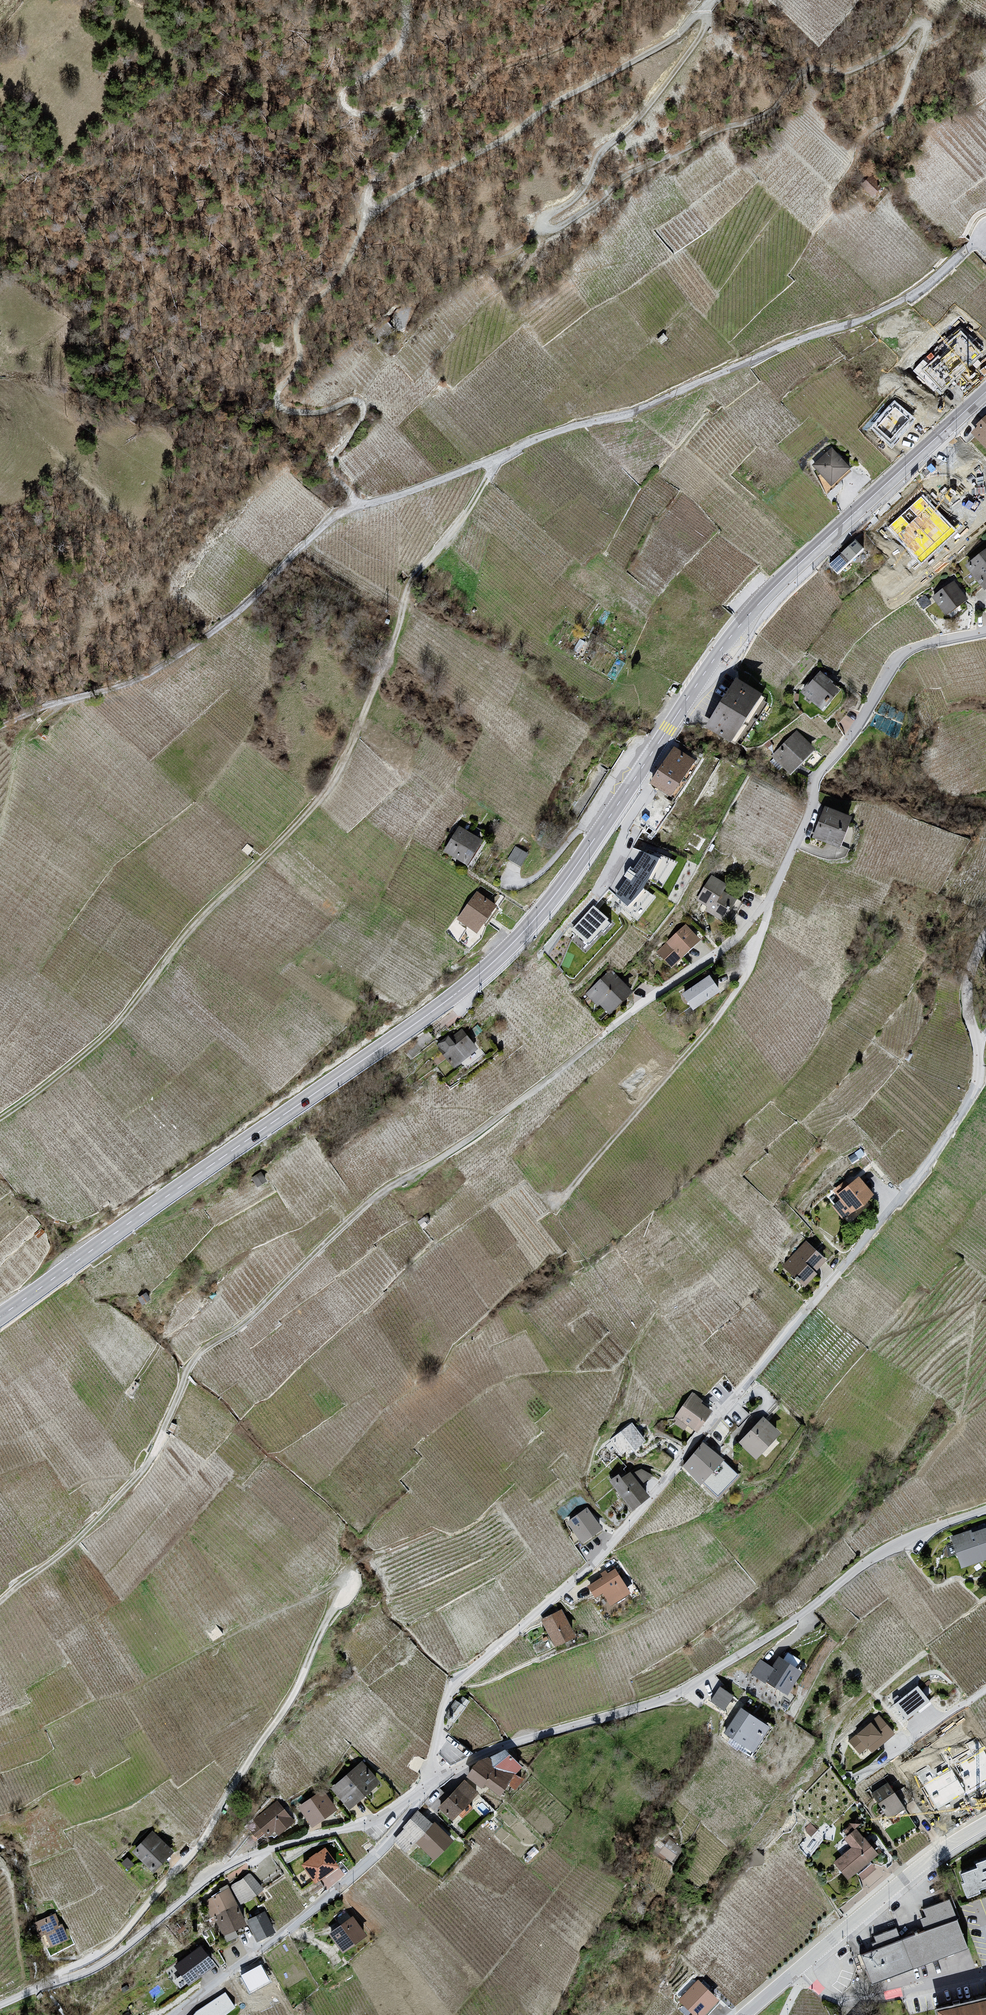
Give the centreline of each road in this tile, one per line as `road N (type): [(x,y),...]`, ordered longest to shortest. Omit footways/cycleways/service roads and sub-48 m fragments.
road 1 (secondary): [(985,392),(747,618),(556,894),(490,965),(0,1316)]
road 2 (unclassified): [(985,236),(921,289),(864,319),(774,349),(647,410),(551,433),(339,515),(189,650),(130,684),(0,729)]
road 3 (unclassified): [(426,1788),(450,1695),(616,1550),(939,1157),(976,1101),(984,1064),(968,999),(985,950)]
road 4 (track): [(619,1028),(340,1220),(247,1323),(181,1377),(152,1457),(0,1609)]
road 5 (track): [(502,456),(480,502),(414,579),(327,798),(177,951),(125,1025),(0,1121)]
road 6 (residential): [(985,1511),(885,1552),(793,1621),(669,1698),(480,1755),(426,1788)]
road 7 (track): [(544,228),(570,220),(628,172),(768,115),(816,70),(868,62),(923,23),(926,39),(900,104),(864,141),(857,161)]
road 8 (residential): [(619,1028),(733,947),(770,907),(811,823),(817,780),(892,666),(911,650),(985,630)]
road 9 (residential): [(426,1788),(371,1822),(235,1868),(100,1973),(0,2011)]
road 10 (track): [(358,507),(331,467),(360,420),(362,403),(299,413),(278,396),(300,360),(304,313),(350,261),(370,210)]
road 11 (unclassified): [(370,210),(681,33),(716,0)]
road 12 (unclassified): [(172,2014),(367,1869),(426,1788)]
road 13 (track): [(406,0),(395,45),(354,85),(357,102),(415,115),(370,210)]
road 14 (track): [(705,11),(697,41),(665,86),(606,147),(582,191),(545,217),(544,228)]
road 15 (track): [(722,1010),(556,1206)]
road 16 (unclassified): [(799,1969),(985,1820)]
road 17 (residential): [(985,1975),(846,2000),(799,1969)]
road 18 (track): [(544,228),(505,255),(450,269),(419,299)]
road 19 (track): [(0,826),(21,743),(67,702)]
road 20 (residential): [(985,1689),(876,1766)]

